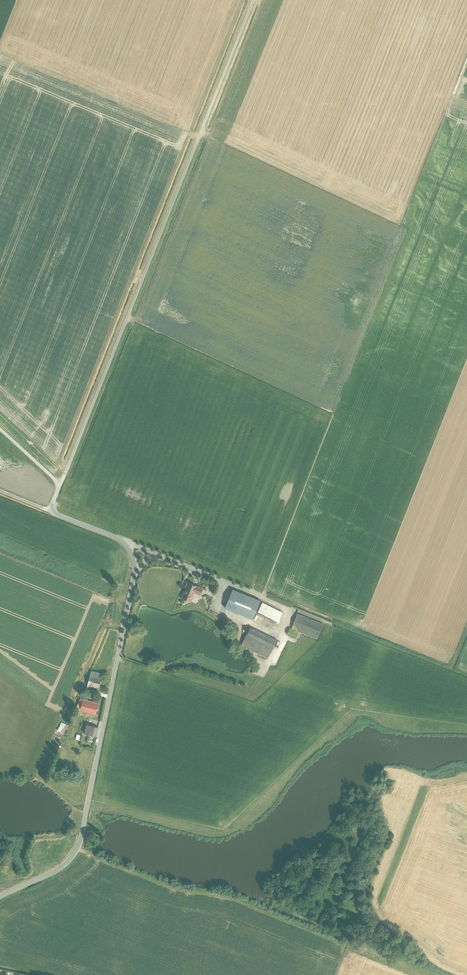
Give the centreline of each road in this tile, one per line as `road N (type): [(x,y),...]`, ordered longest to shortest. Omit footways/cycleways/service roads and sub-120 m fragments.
road 1 (unclassified): [(59,490),(252,0)]
road 2 (unclassified): [(0,897),(59,869),(78,847),(135,573),(121,540),(53,512),(59,490)]
road 3 (track): [(358,827),(346,877),(354,917),(340,941),(231,899),(166,887),(78,849)]

